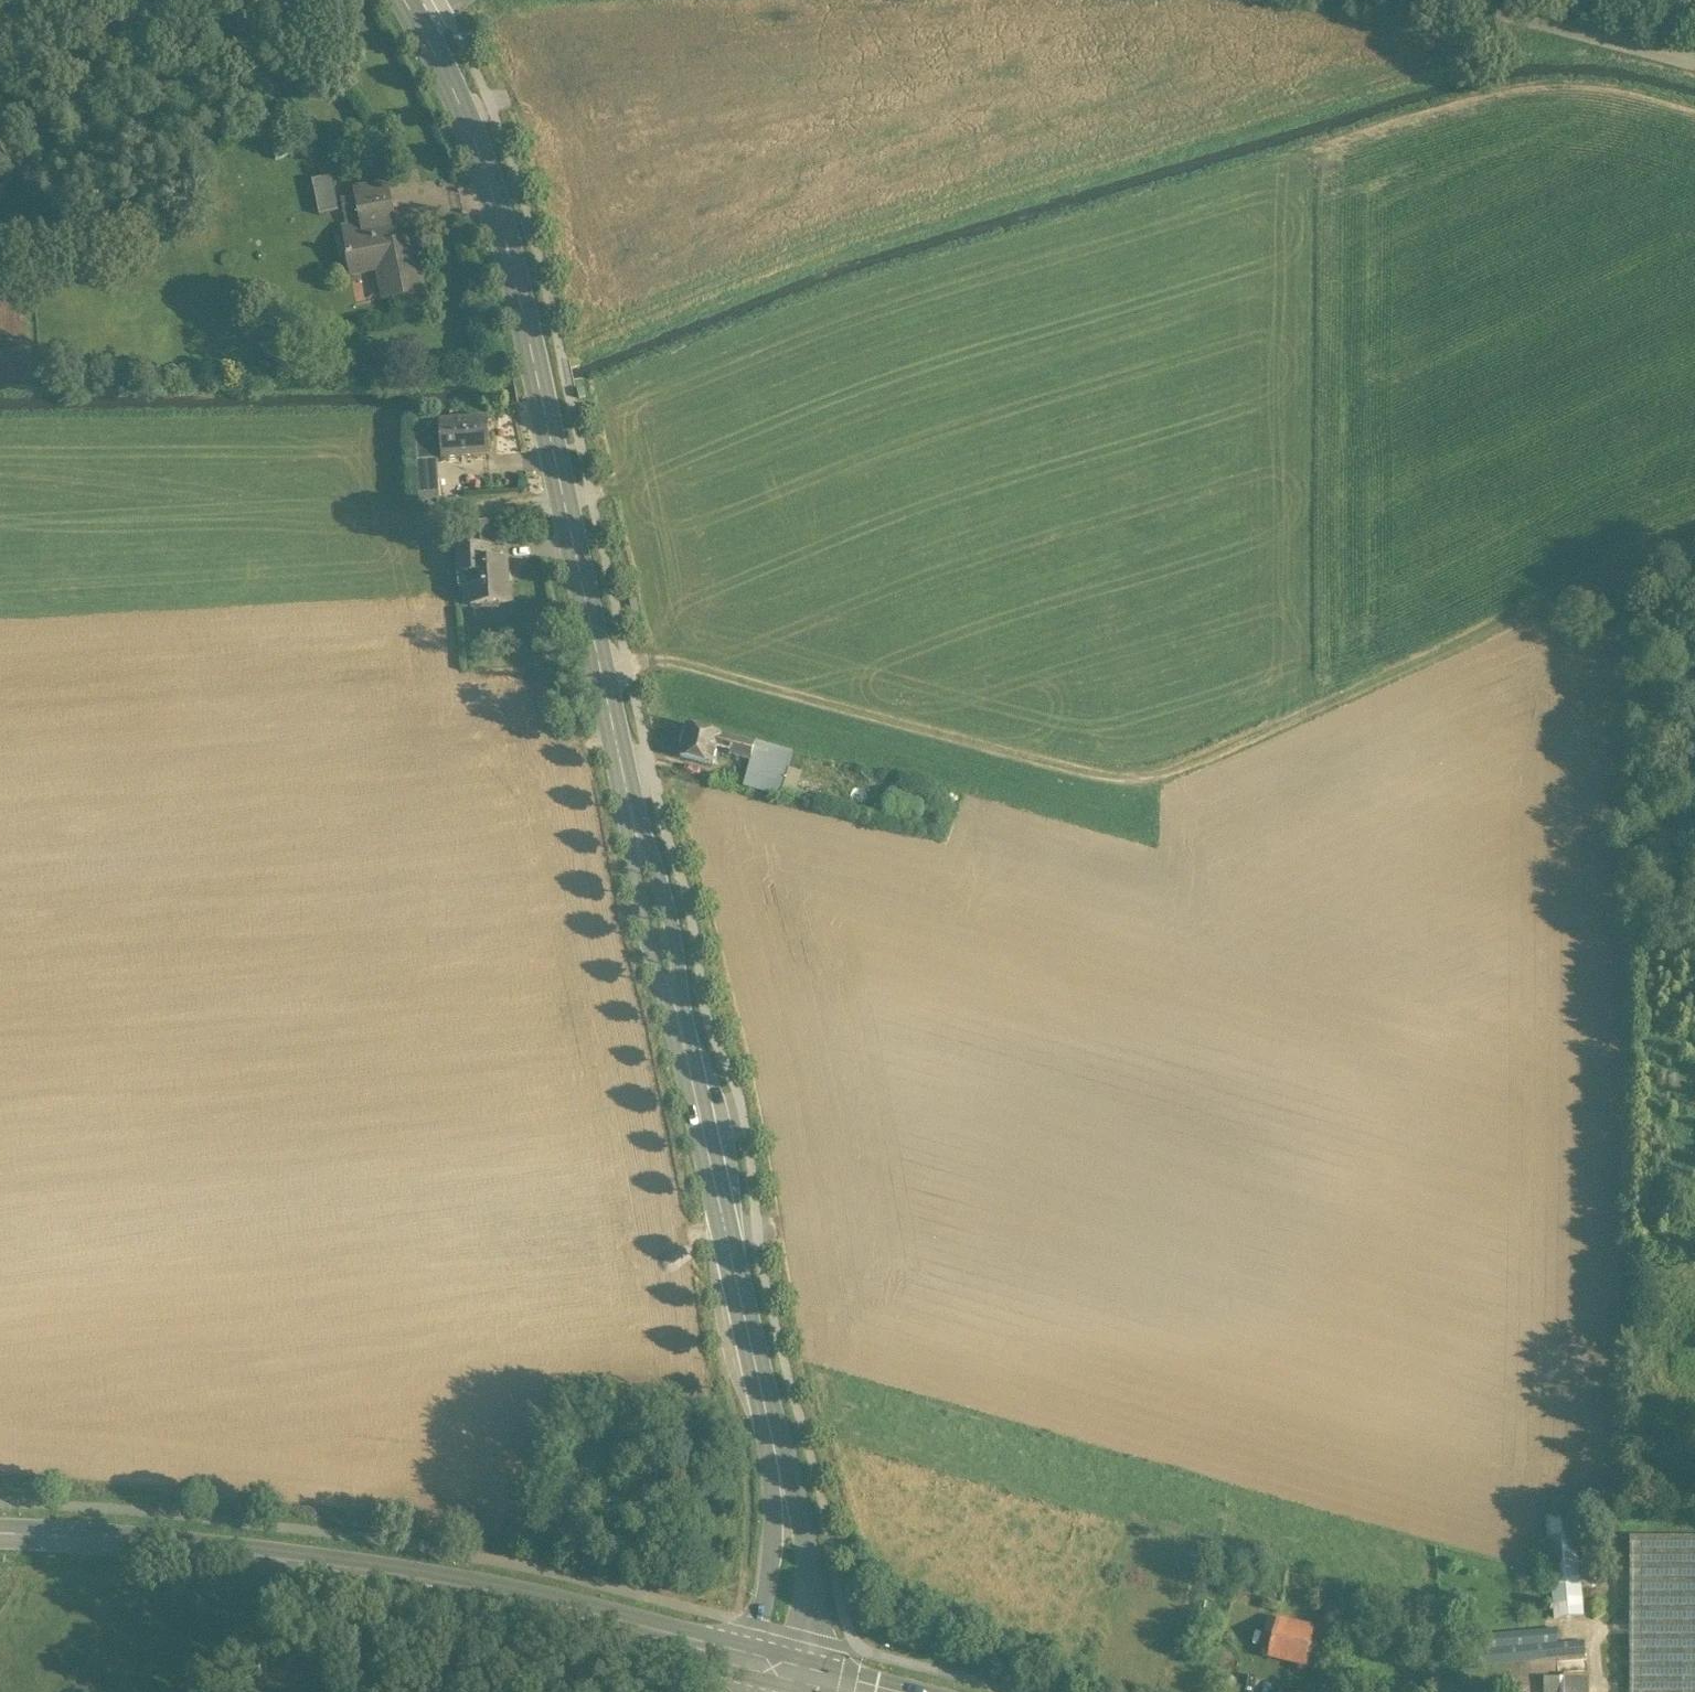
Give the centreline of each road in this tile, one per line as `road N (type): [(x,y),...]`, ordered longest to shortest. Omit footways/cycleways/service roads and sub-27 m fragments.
road 1 (tertiary): [(785,1667),(799,1572),(794,1499),(601,671),(517,245),(489,144),(412,0)]
road 2 (track): [(601,671),(664,661),(1137,786),(1694,544)]
road 3 (secondary): [(0,1540),(179,1550),(417,1582),(785,1667)]
road 4 (track): [(1420,0),(1694,63)]

